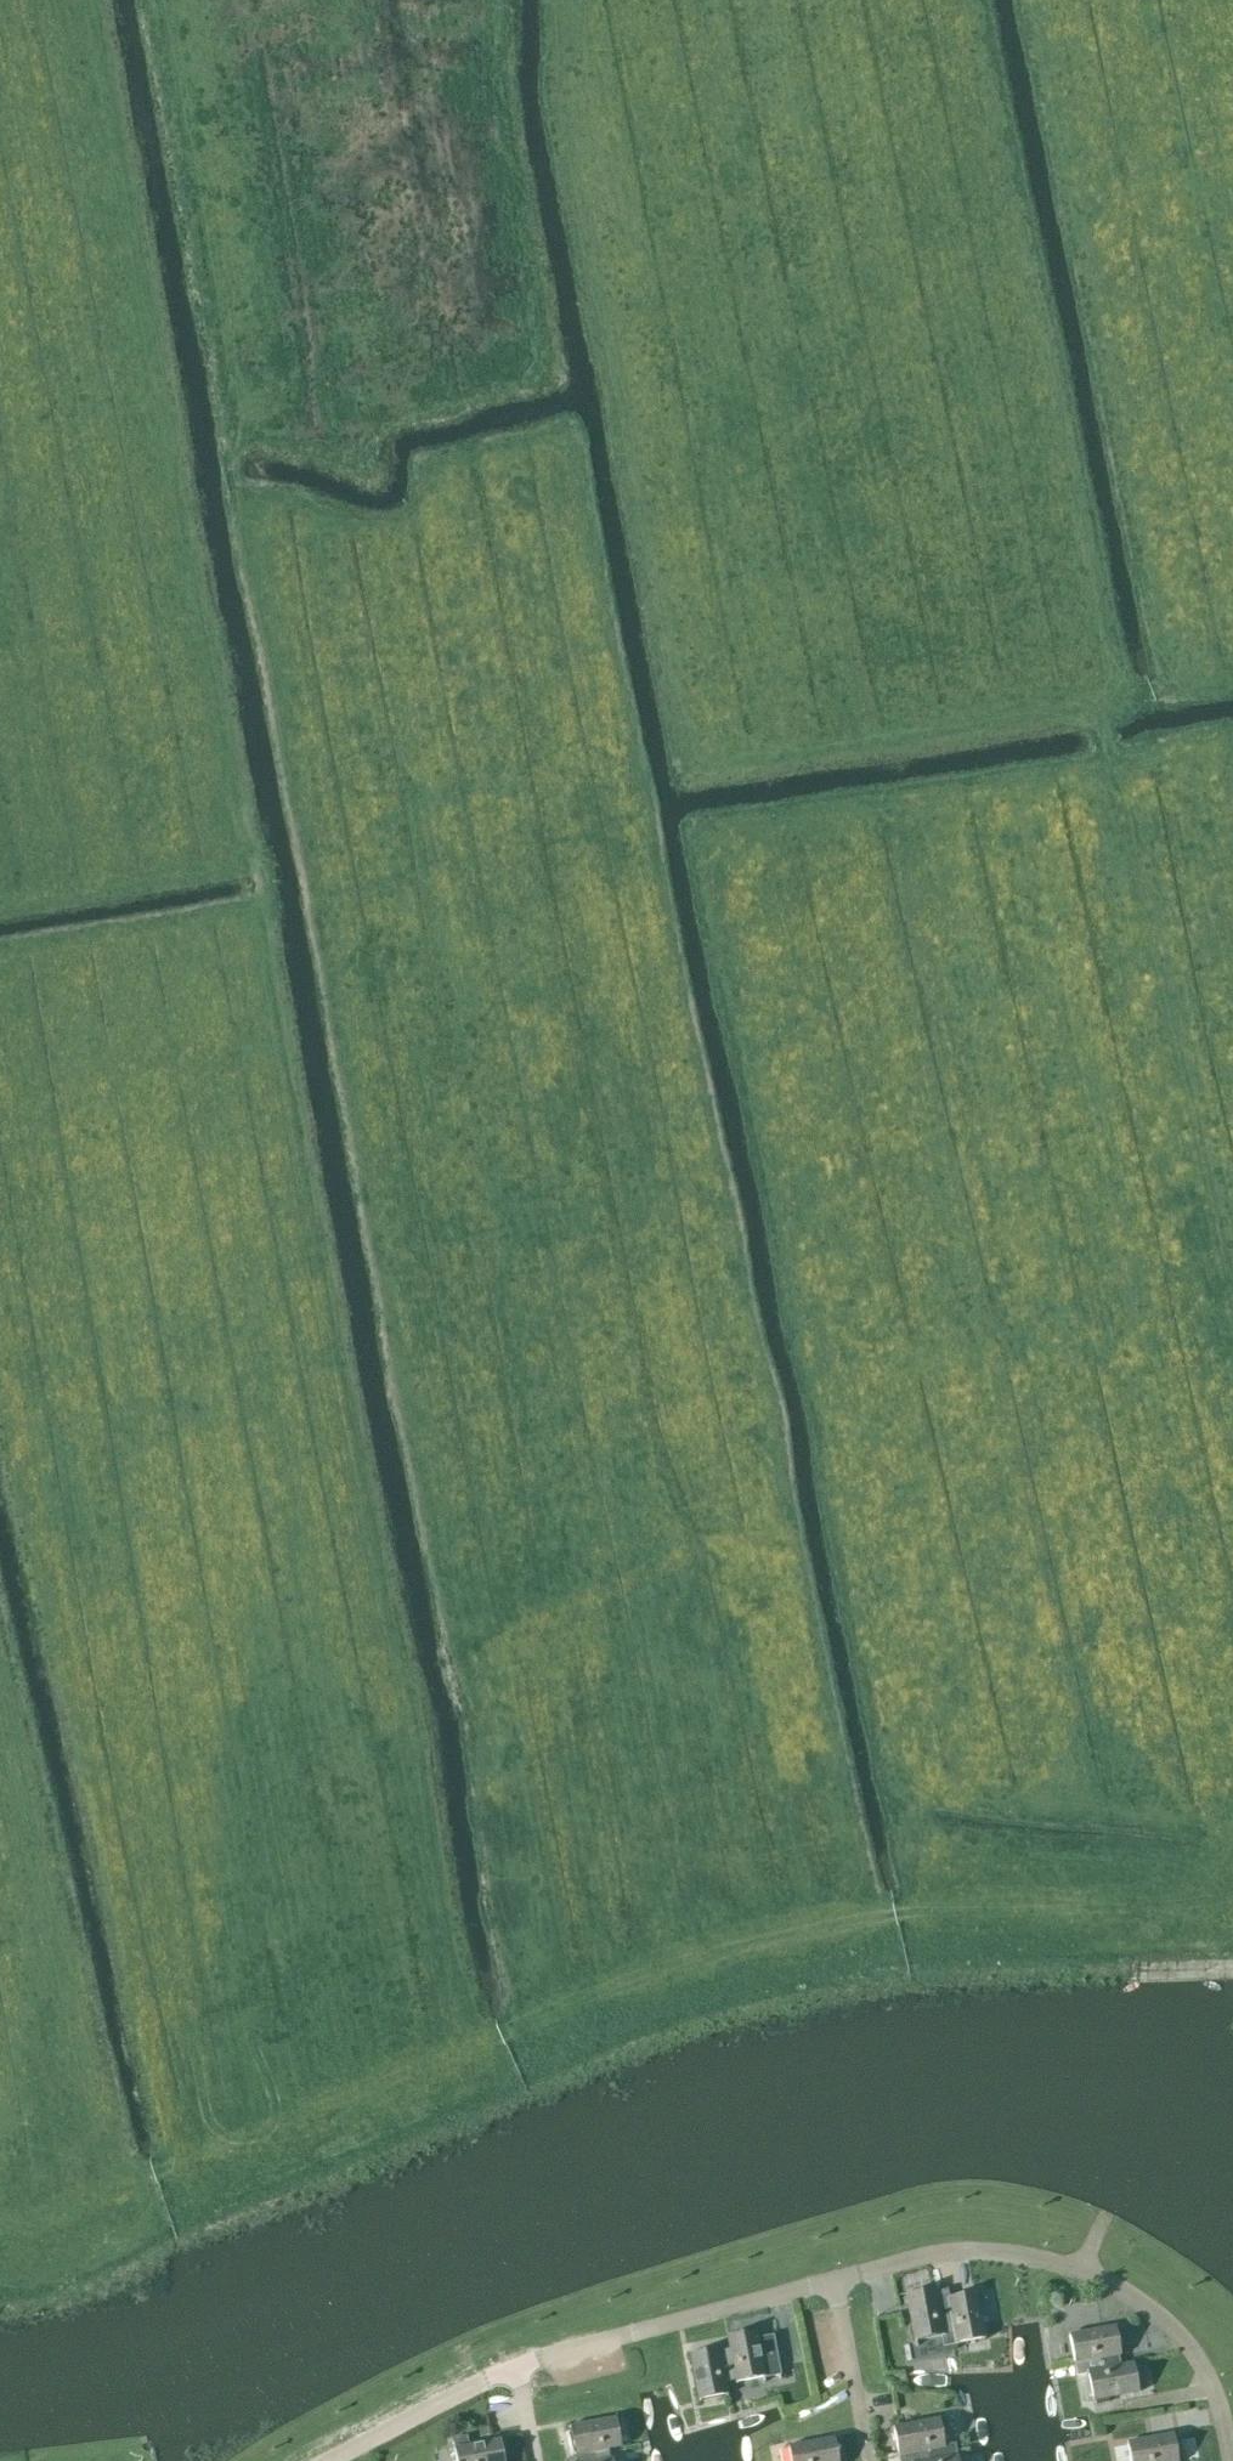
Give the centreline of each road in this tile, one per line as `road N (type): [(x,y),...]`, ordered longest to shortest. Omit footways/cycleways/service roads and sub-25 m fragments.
road 1 (residential): [(1232,2460),(1213,2384),(1185,2341),(1141,2301),(1080,2269),(966,2251),(835,2282)]
road 2 (residential): [(515,2369),(835,2282)]
road 3 (residential): [(325,2460),(515,2369)]
road 4 (residential): [(870,2460),(835,2282)]

